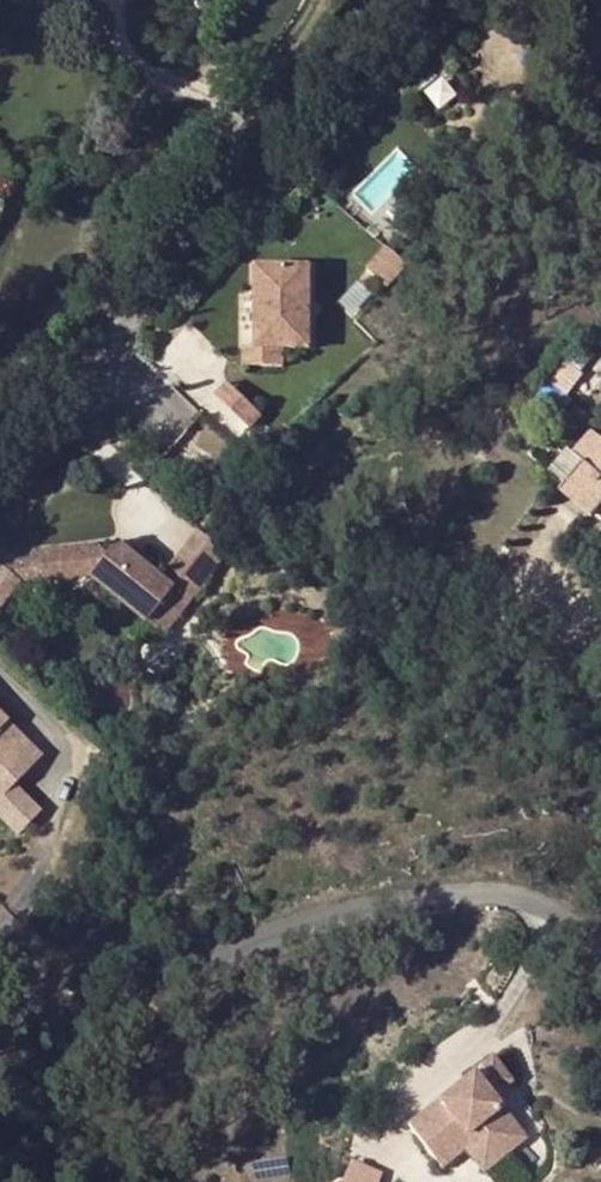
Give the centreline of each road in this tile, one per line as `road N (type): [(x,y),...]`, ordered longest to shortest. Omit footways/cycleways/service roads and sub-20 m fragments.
road 1 (residential): [(0,490),(330,62),(388,0)]

